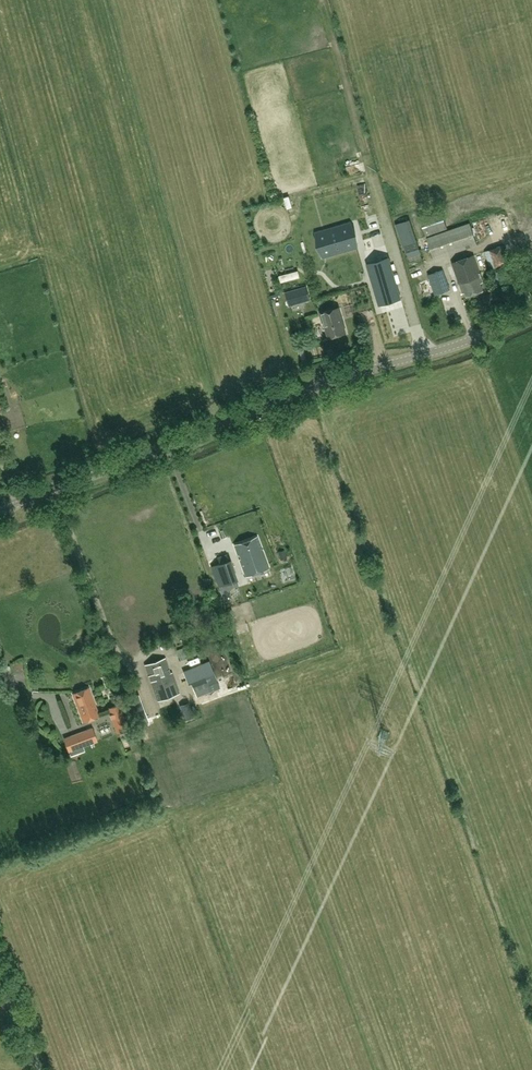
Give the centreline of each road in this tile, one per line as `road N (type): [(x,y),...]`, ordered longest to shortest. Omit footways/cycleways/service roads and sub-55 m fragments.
road 1 (unclassified): [(0,512),(531,311)]

